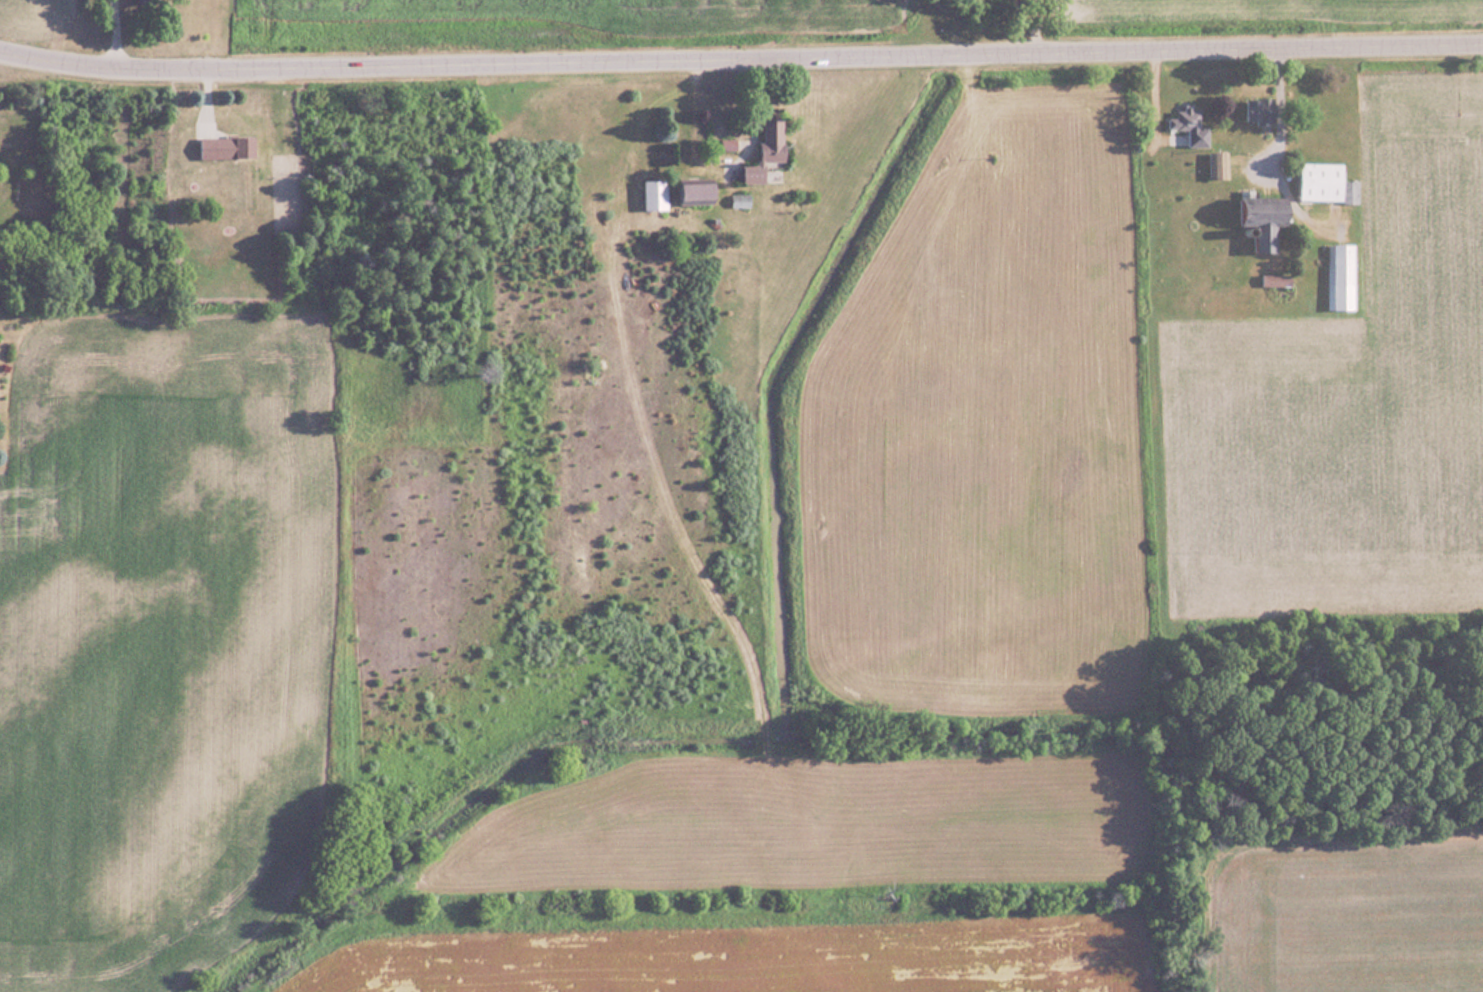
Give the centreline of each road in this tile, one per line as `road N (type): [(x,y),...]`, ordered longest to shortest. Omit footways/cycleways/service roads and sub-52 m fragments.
road 1 (tertiary): [(0,53),(101,68),(354,68),(1482,47)]

